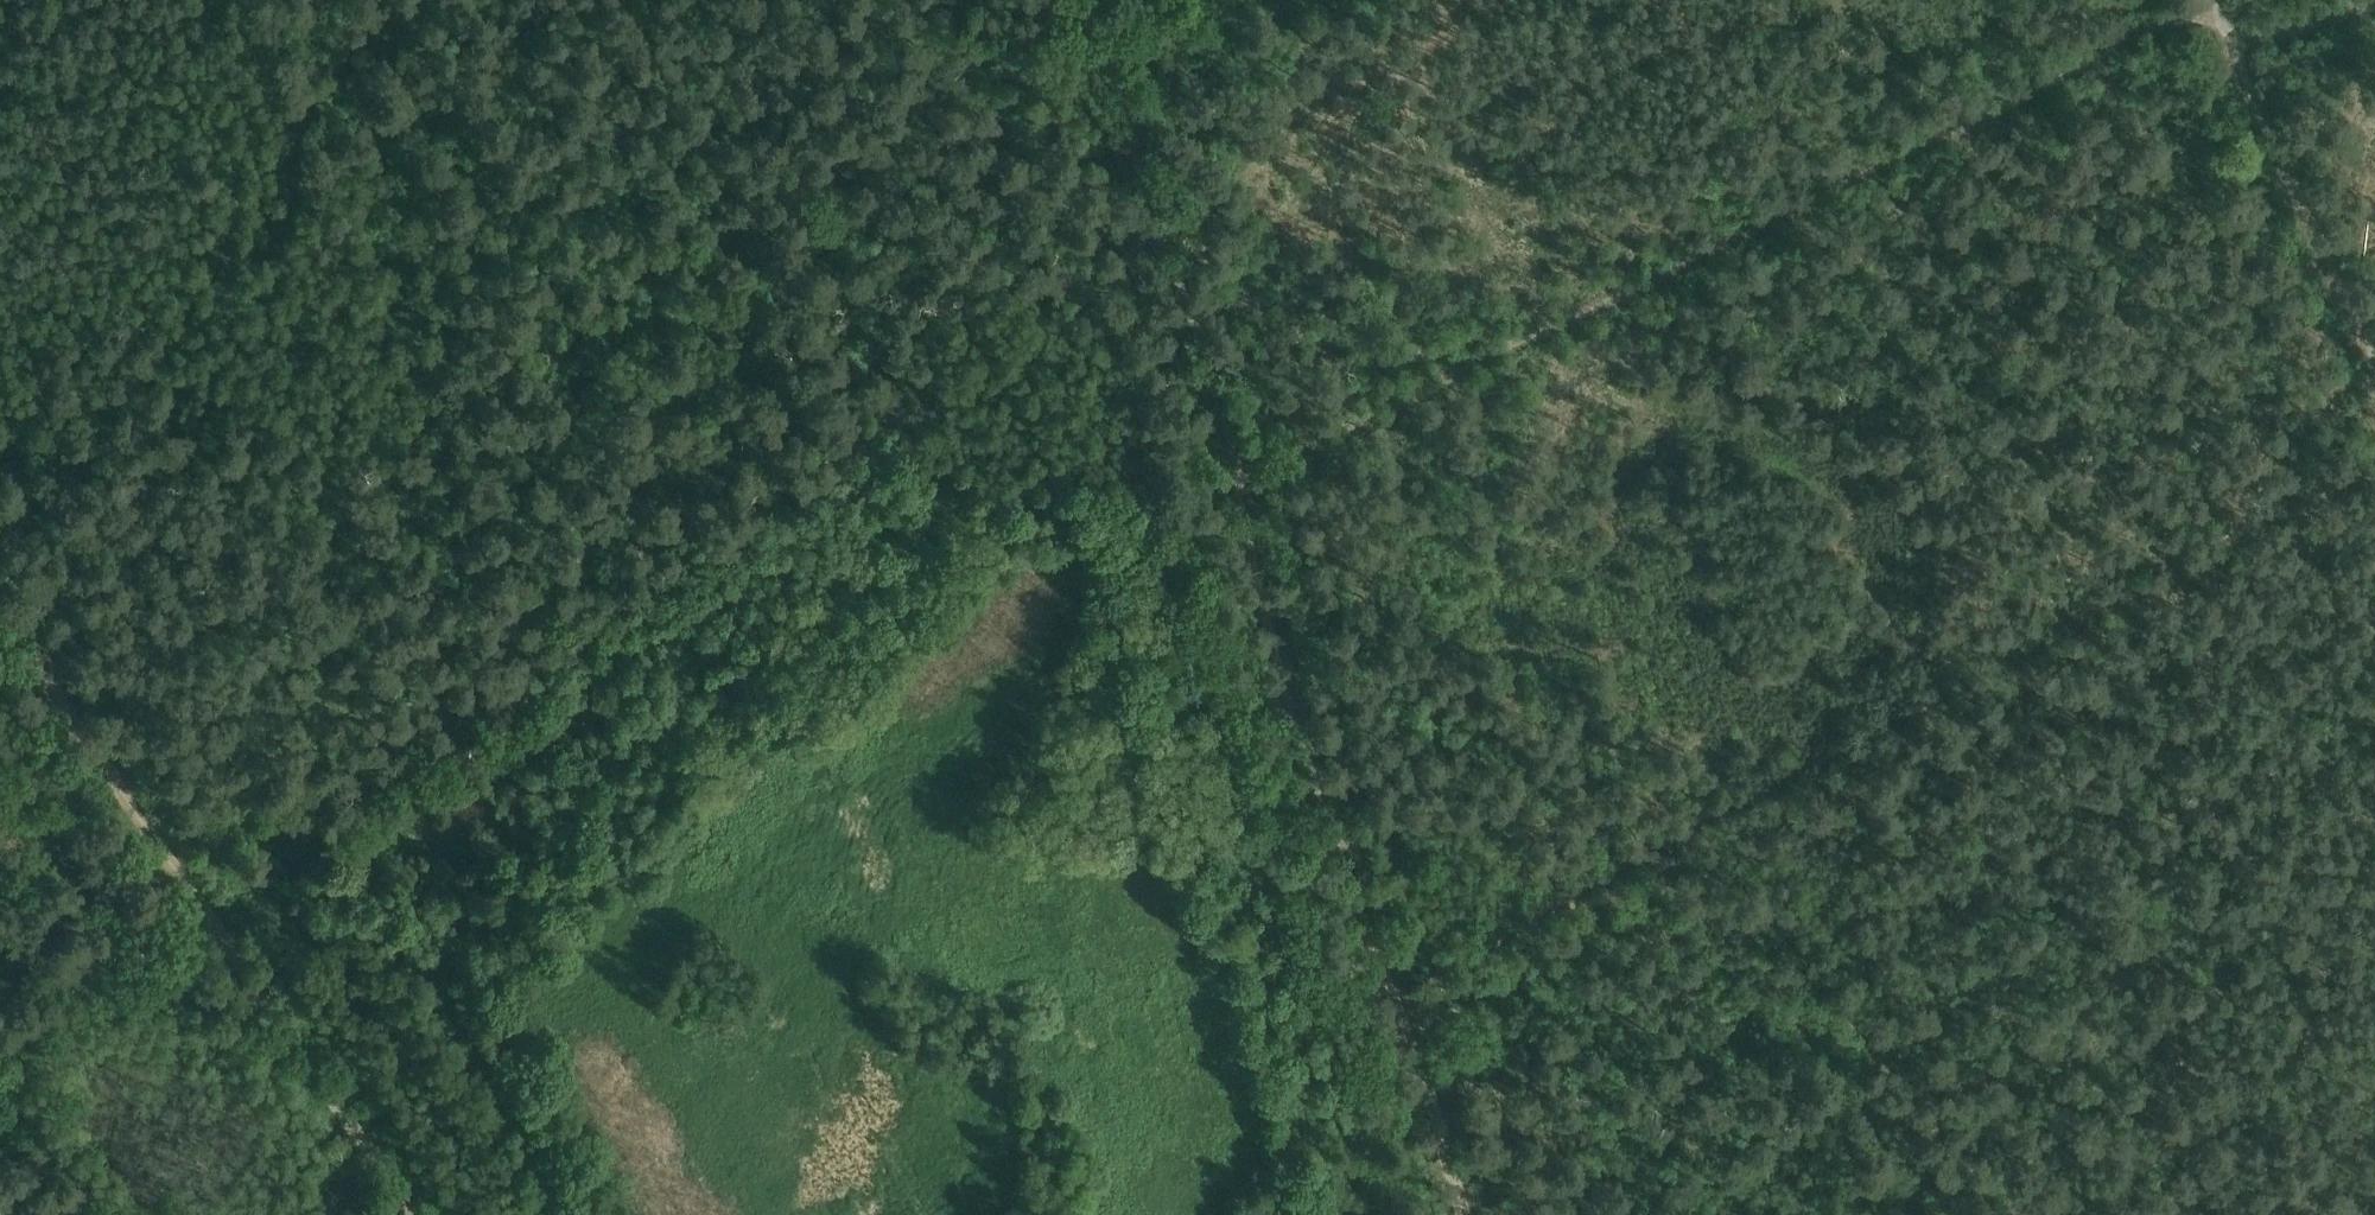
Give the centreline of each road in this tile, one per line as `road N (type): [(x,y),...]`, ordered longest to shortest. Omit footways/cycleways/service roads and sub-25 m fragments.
road 1 (track): [(1465,1214),(1434,1106),(1324,824),(1245,544),(1237,459),(1092,0)]
road 2 (track): [(420,1214),(0,606)]
road 3 (track): [(2212,0),(2374,367)]

